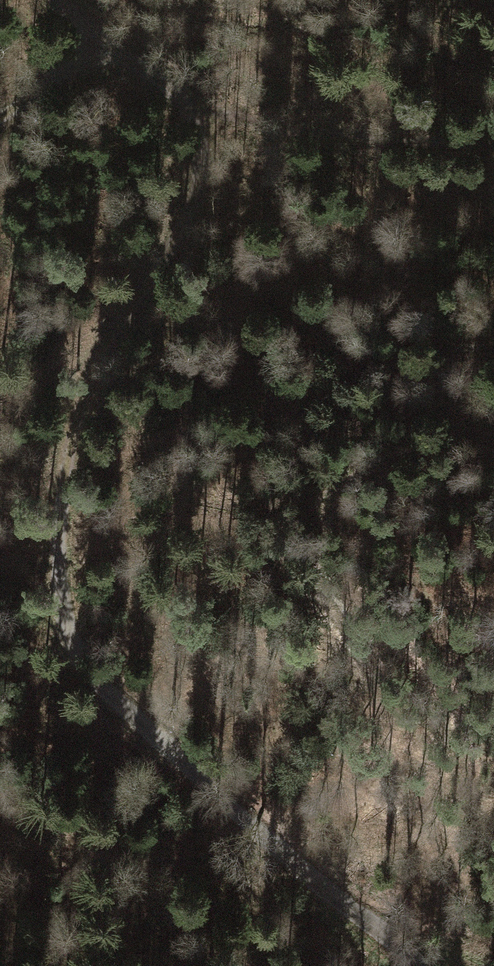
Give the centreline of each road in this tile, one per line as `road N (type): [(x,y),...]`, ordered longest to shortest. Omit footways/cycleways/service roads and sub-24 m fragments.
road 1 (track): [(109,51),(202,110),(208,175),(81,403),(58,489),(57,578),(70,649),(283,854),(416,965)]
road 2 (track): [(493,748),(423,717),(366,661),(327,610),(322,536),(328,494),(371,457),(493,418)]
road 3 (track): [(202,110),(311,134),(493,143)]
road 4 (track): [(109,51),(0,124)]

